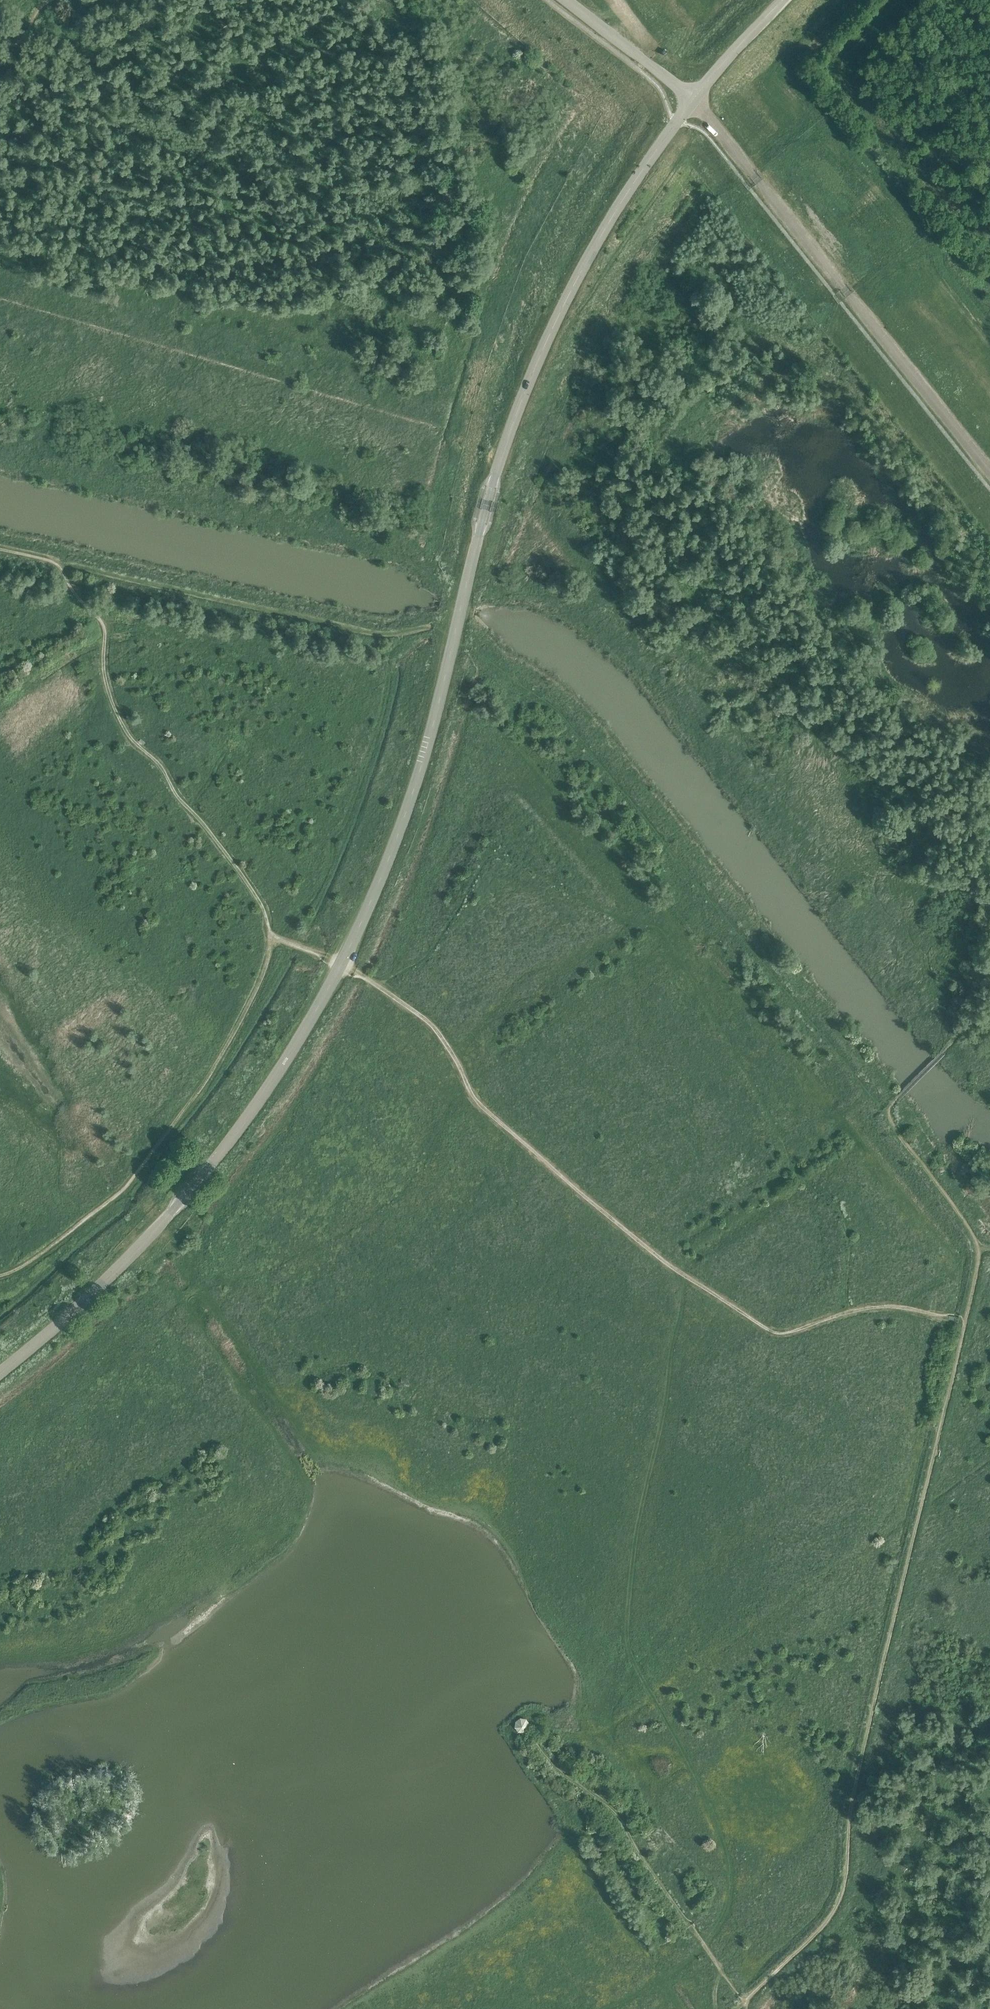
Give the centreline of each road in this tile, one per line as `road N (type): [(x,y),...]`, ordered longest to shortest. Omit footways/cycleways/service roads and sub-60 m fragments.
road 1 (tertiary): [(0,1372),(104,1281),(181,1200),(314,1012),(365,910),(425,757),(485,503),(540,351),(607,222),(694,98)]
road 2 (track): [(705,1943),(720,1923),(727,1849),(630,1652),(642,1489),(679,1307),(667,1266)]
road 3 (unclassified): [(989,471),(694,98)]
road 4 (tertiary): [(694,98),(570,0)]
road 5 (tertiary): [(694,98),(781,0)]

